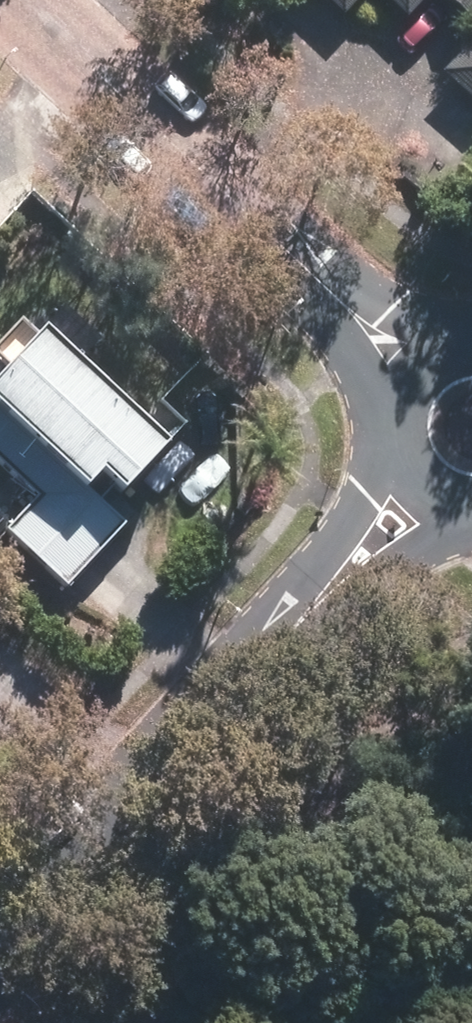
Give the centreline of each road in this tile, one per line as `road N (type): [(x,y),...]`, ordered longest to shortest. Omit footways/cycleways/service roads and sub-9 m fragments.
road 1 (residential): [(312,603),(0,948)]
road 2 (residential): [(23,0),(320,275)]
road 3 (residential): [(401,445),(320,275)]
road 4 (residential): [(471,513),(312,603)]
road 5 (residential): [(312,603),(401,445)]
road 6 (residential): [(320,275),(471,335)]
road 7 (residential): [(401,445),(407,383),(436,353),(471,342)]

